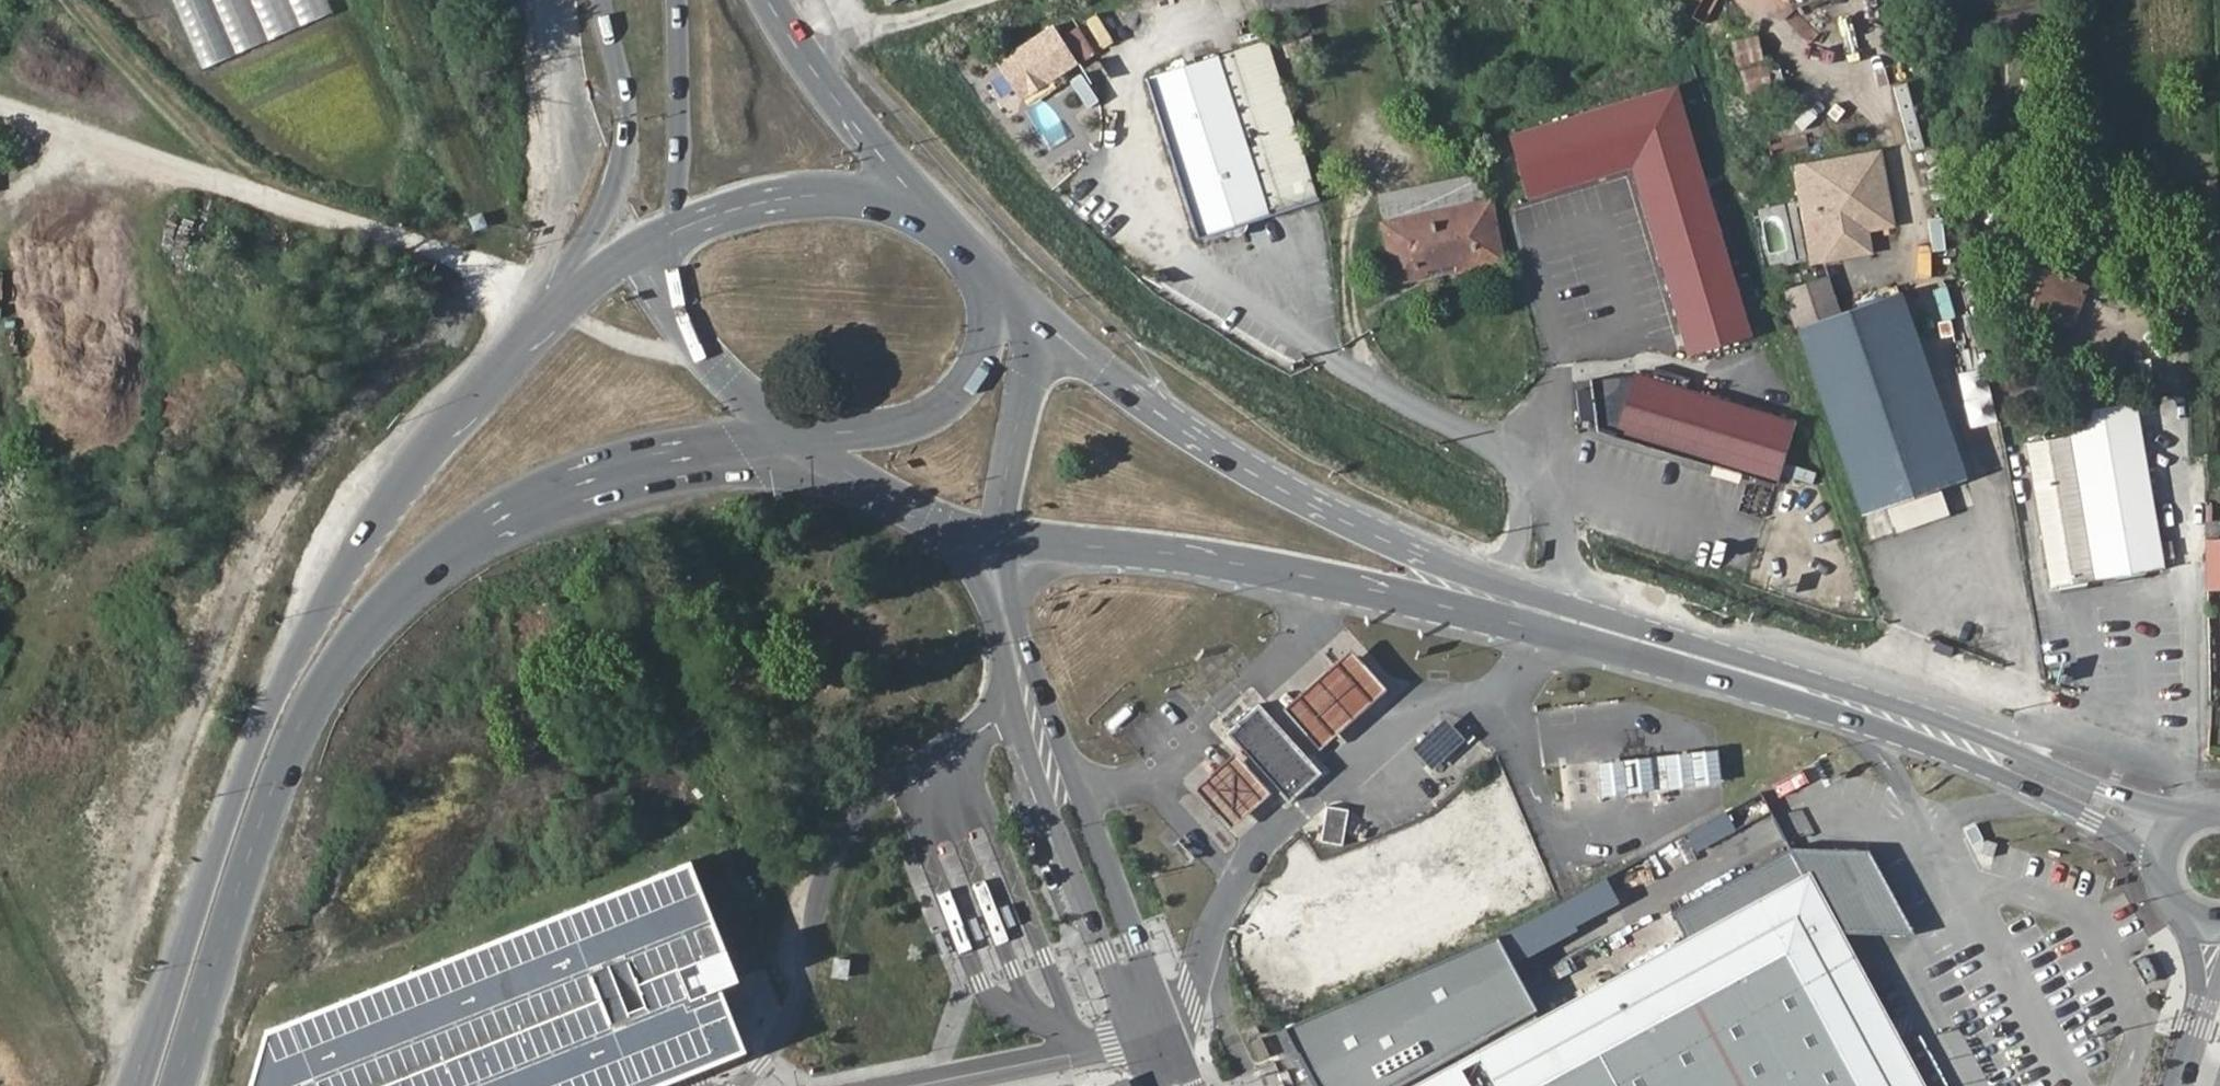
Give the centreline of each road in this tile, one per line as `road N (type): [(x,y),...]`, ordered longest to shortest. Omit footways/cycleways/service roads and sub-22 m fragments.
road 1 (primary): [(2202,808),(2109,793),(1960,732),(1407,550),(1243,468),(1040,324)]
road 2 (primary): [(997,538),(1157,553),(1397,594),(1653,664),(2014,787),(2129,844),(2164,876)]
road 3 (primary): [(177,1085),(260,820),(296,734),(328,679),(405,588),(465,542),(582,484),(691,456),(802,440)]
road 4 (primary): [(489,380),(369,529),(307,631),(232,808),(156,1029)]
road 5 (tertiary): [(1194,1085),(1023,638),(1004,611)]
road 6 (tertiary): [(1004,611),(1012,718),(1157,1085)]
road 7 (secondary): [(602,0),(626,116),(614,186),(489,380)]
road 8 (secondary): [(802,440),(909,424),(951,400),(980,351),(988,274)]
road 9 (primary): [(929,211),(819,195),(727,211),(667,236)]
road 10 (track): [(81,0),(262,197)]
road 11 (secondary): [(929,211),(807,63),(769,0)]
road 12 (secondary): [(667,236),(658,270),(664,297),(732,382),(802,440)]
road 13 (secondary): [(675,0),(679,115),(667,236)]
road 14 (primary): [(667,236),(619,262),(489,380)]
road 15 (primary): [(802,440),(947,526),(997,538)]
road 16 (tertiary): [(997,538),(1040,324)]
road 17 (track): [(807,63),(837,42),(962,0)]

